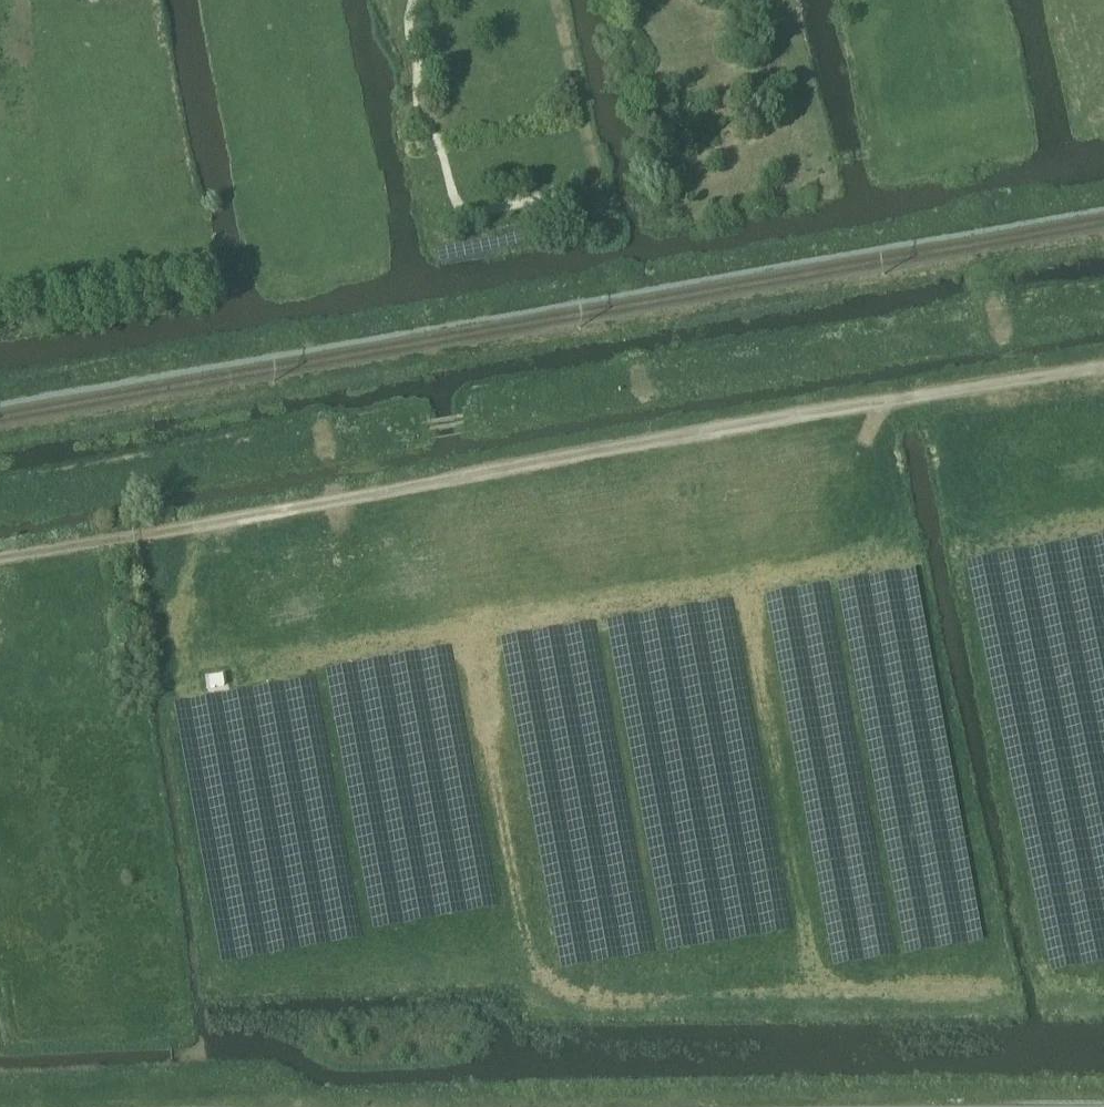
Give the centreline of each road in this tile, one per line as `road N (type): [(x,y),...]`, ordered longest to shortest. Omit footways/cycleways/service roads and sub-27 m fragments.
road 1 (track): [(0,560),(1103,365)]

